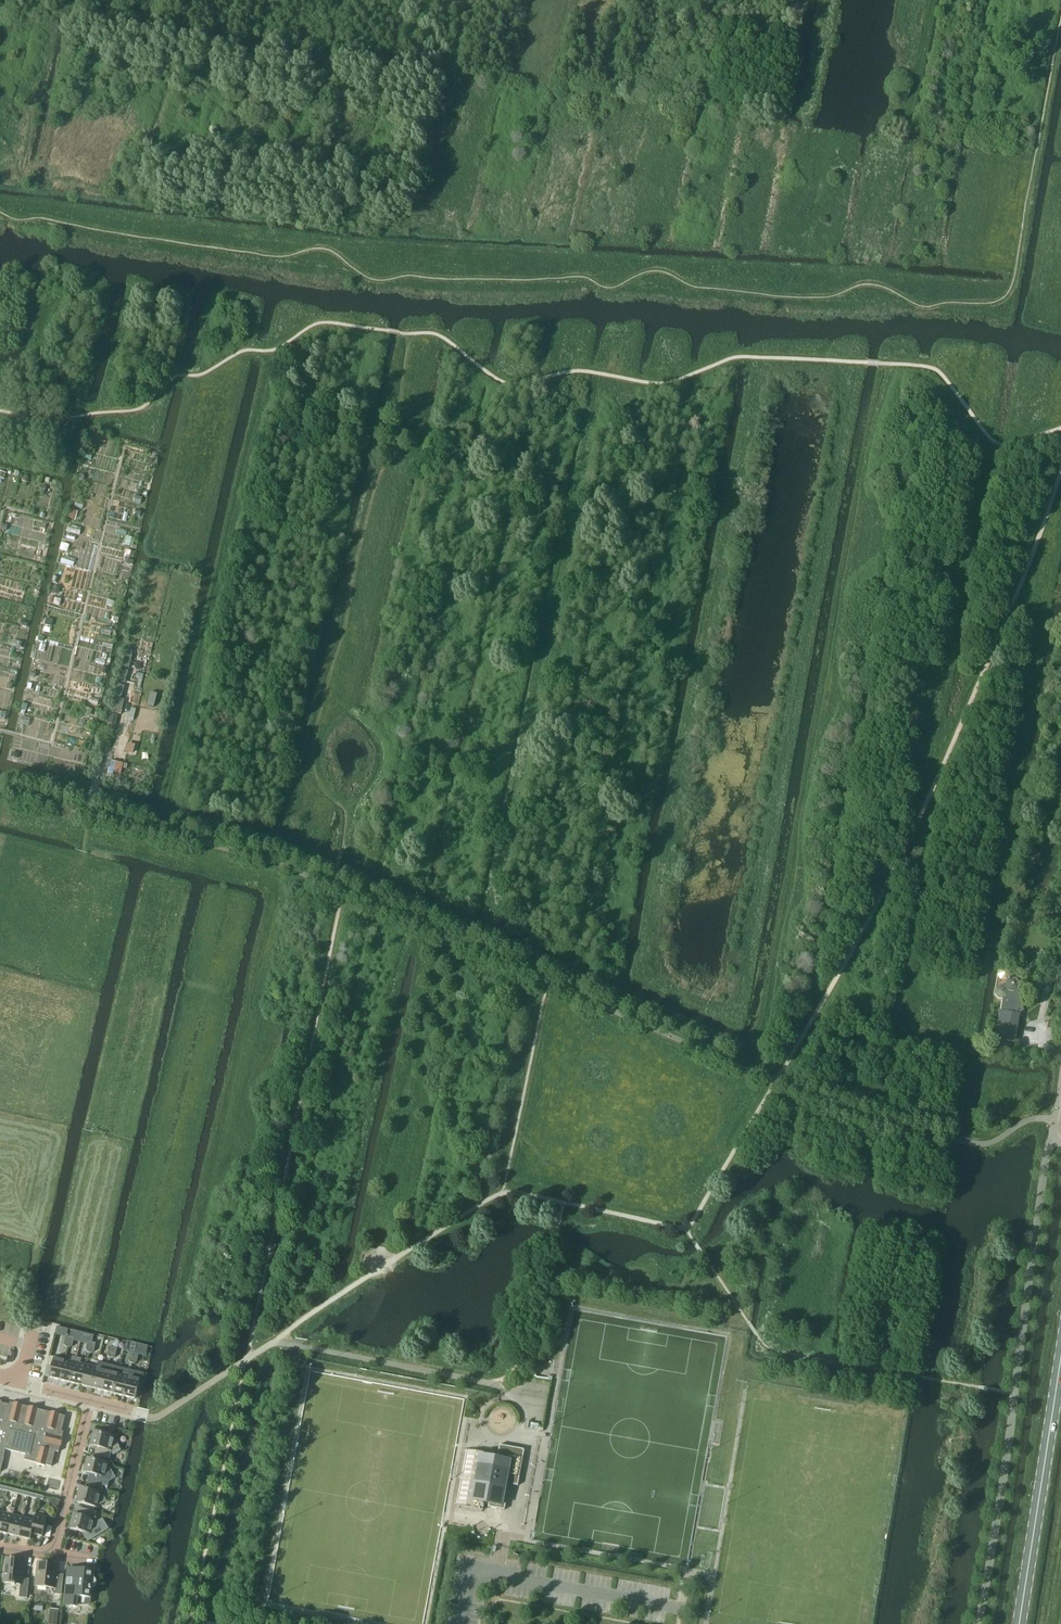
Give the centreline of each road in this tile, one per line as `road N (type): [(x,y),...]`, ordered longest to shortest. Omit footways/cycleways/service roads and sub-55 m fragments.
road 1 (secondary): [(1018,1623),(1060,1353)]
road 2 (residential): [(91,1402),(54,1550)]

